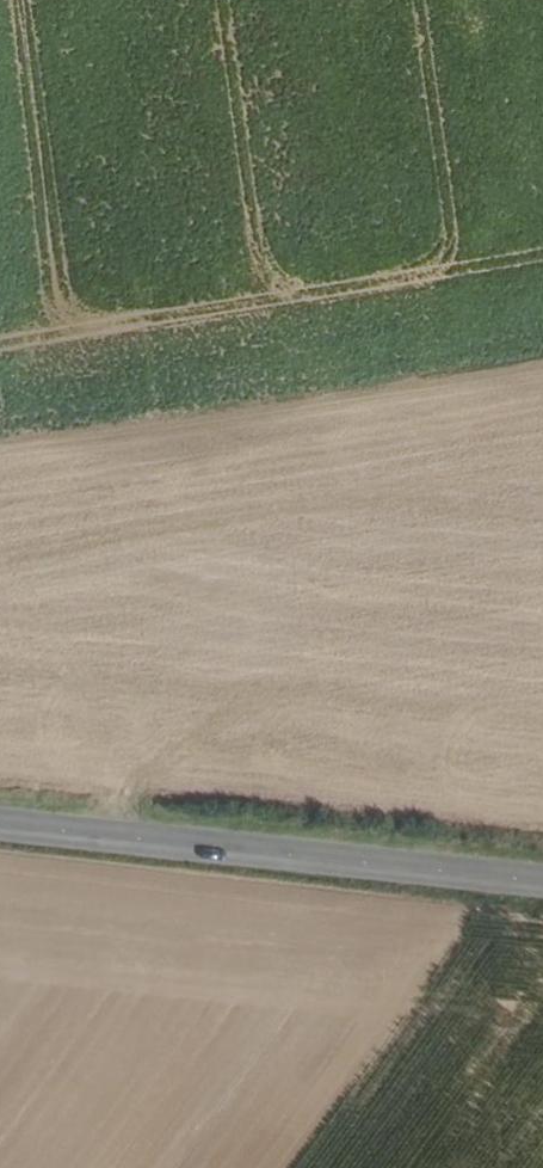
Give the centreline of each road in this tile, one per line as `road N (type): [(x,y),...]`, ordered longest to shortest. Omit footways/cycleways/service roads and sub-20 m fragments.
road 1 (tertiary): [(542,885),(0,828)]

